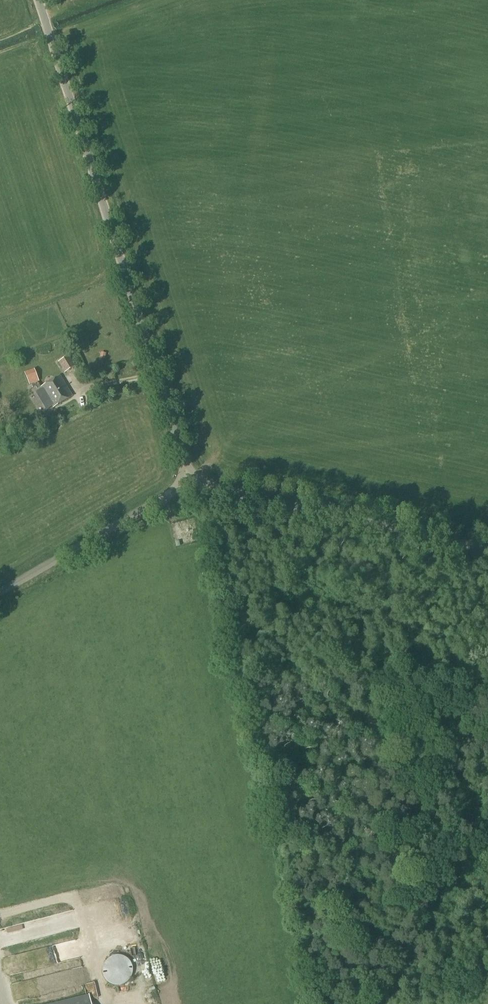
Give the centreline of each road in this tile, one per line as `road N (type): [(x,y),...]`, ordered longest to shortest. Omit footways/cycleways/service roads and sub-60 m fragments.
road 1 (unclassified): [(192,482),(39,0)]
road 2 (unclassified): [(487,551),(192,482)]
road 3 (unclassified): [(0,594),(192,482)]

